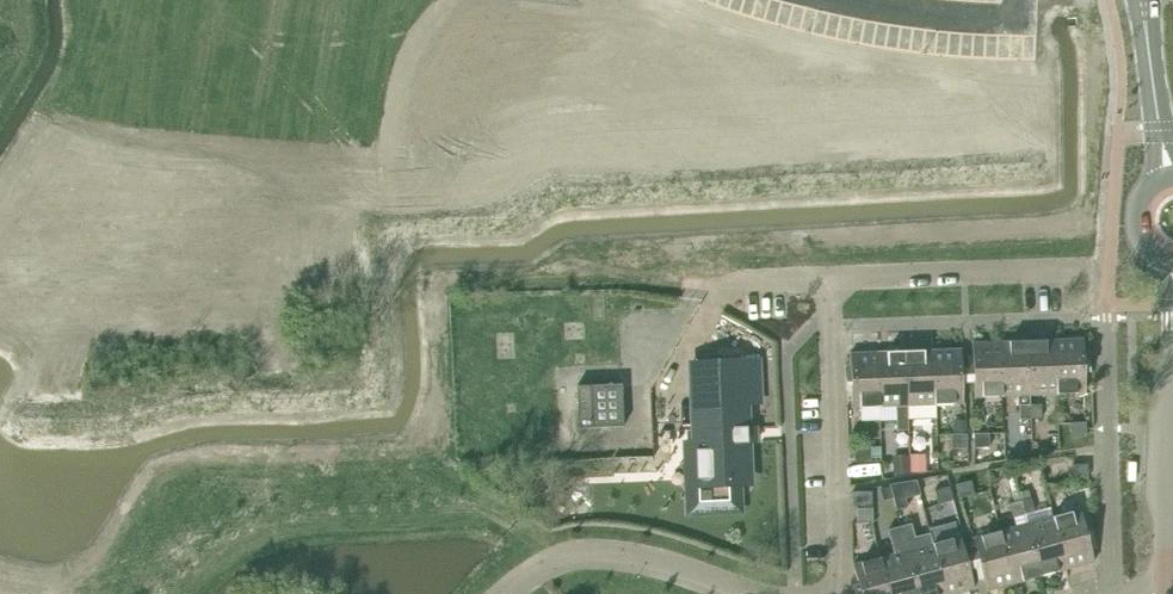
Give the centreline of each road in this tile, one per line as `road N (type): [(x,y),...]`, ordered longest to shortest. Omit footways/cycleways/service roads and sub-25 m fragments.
road 1 (residential): [(833,593),(840,568),(828,279)]
road 2 (residential): [(766,593),(645,555),(592,549),(545,561),(502,593)]
road 3 (residential): [(828,279),(1085,267)]
road 4 (tertiary): [(1165,586),(1172,453)]
road 5 (residential): [(828,279),(699,286)]

